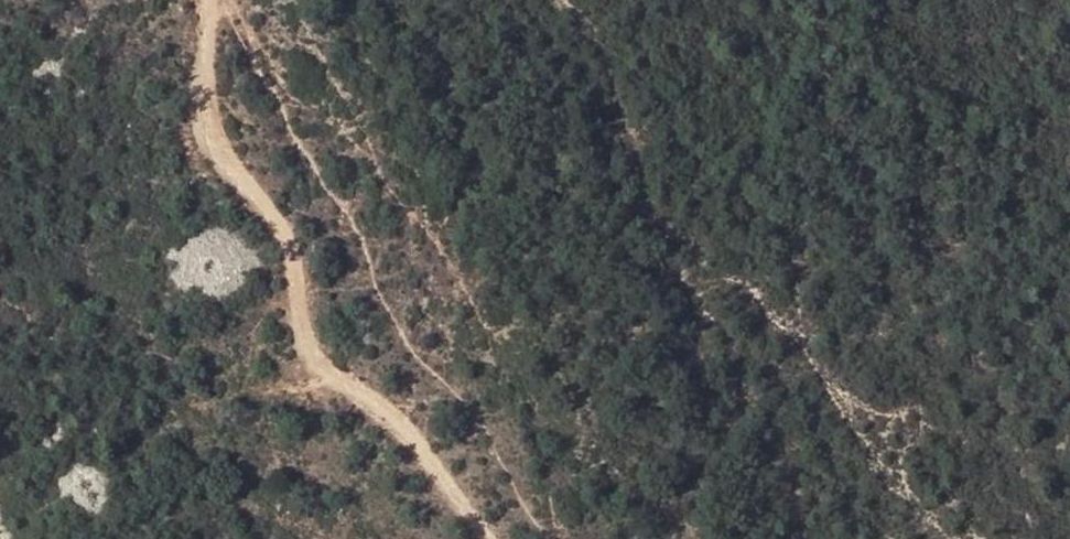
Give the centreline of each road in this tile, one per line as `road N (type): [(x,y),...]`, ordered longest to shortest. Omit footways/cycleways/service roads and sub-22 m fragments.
road 1 (track): [(495,538),(380,402),(302,354),(292,267),(276,225),(216,153),(198,113),(205,0)]

